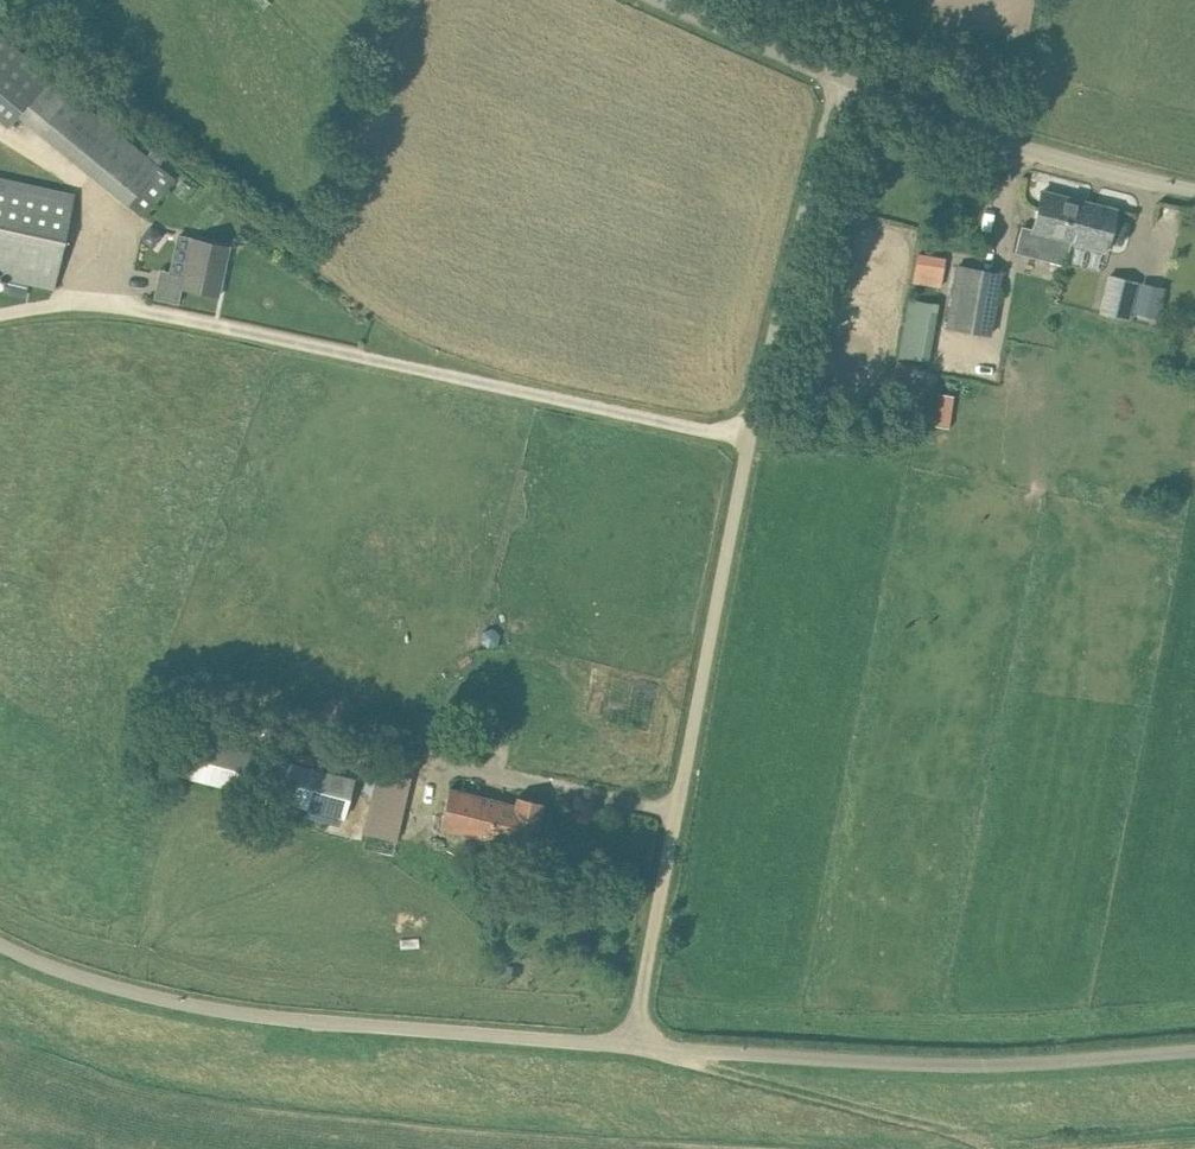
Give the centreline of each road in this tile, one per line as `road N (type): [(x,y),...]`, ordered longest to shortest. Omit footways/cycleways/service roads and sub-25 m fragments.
road 1 (unclassified): [(632,1044),(748,457),(837,83)]
road 2 (track): [(0,318),(60,308),(140,313),(751,440)]
road 3 (unclassified): [(0,947),(50,972),(191,1010),(632,1044)]
road 4 (unclassified): [(632,1044),(988,1067),(1194,1052)]
road 5 (unclassified): [(1194,187),(1008,139),(837,83)]
road 6 (unclassified): [(837,83),(661,0)]

